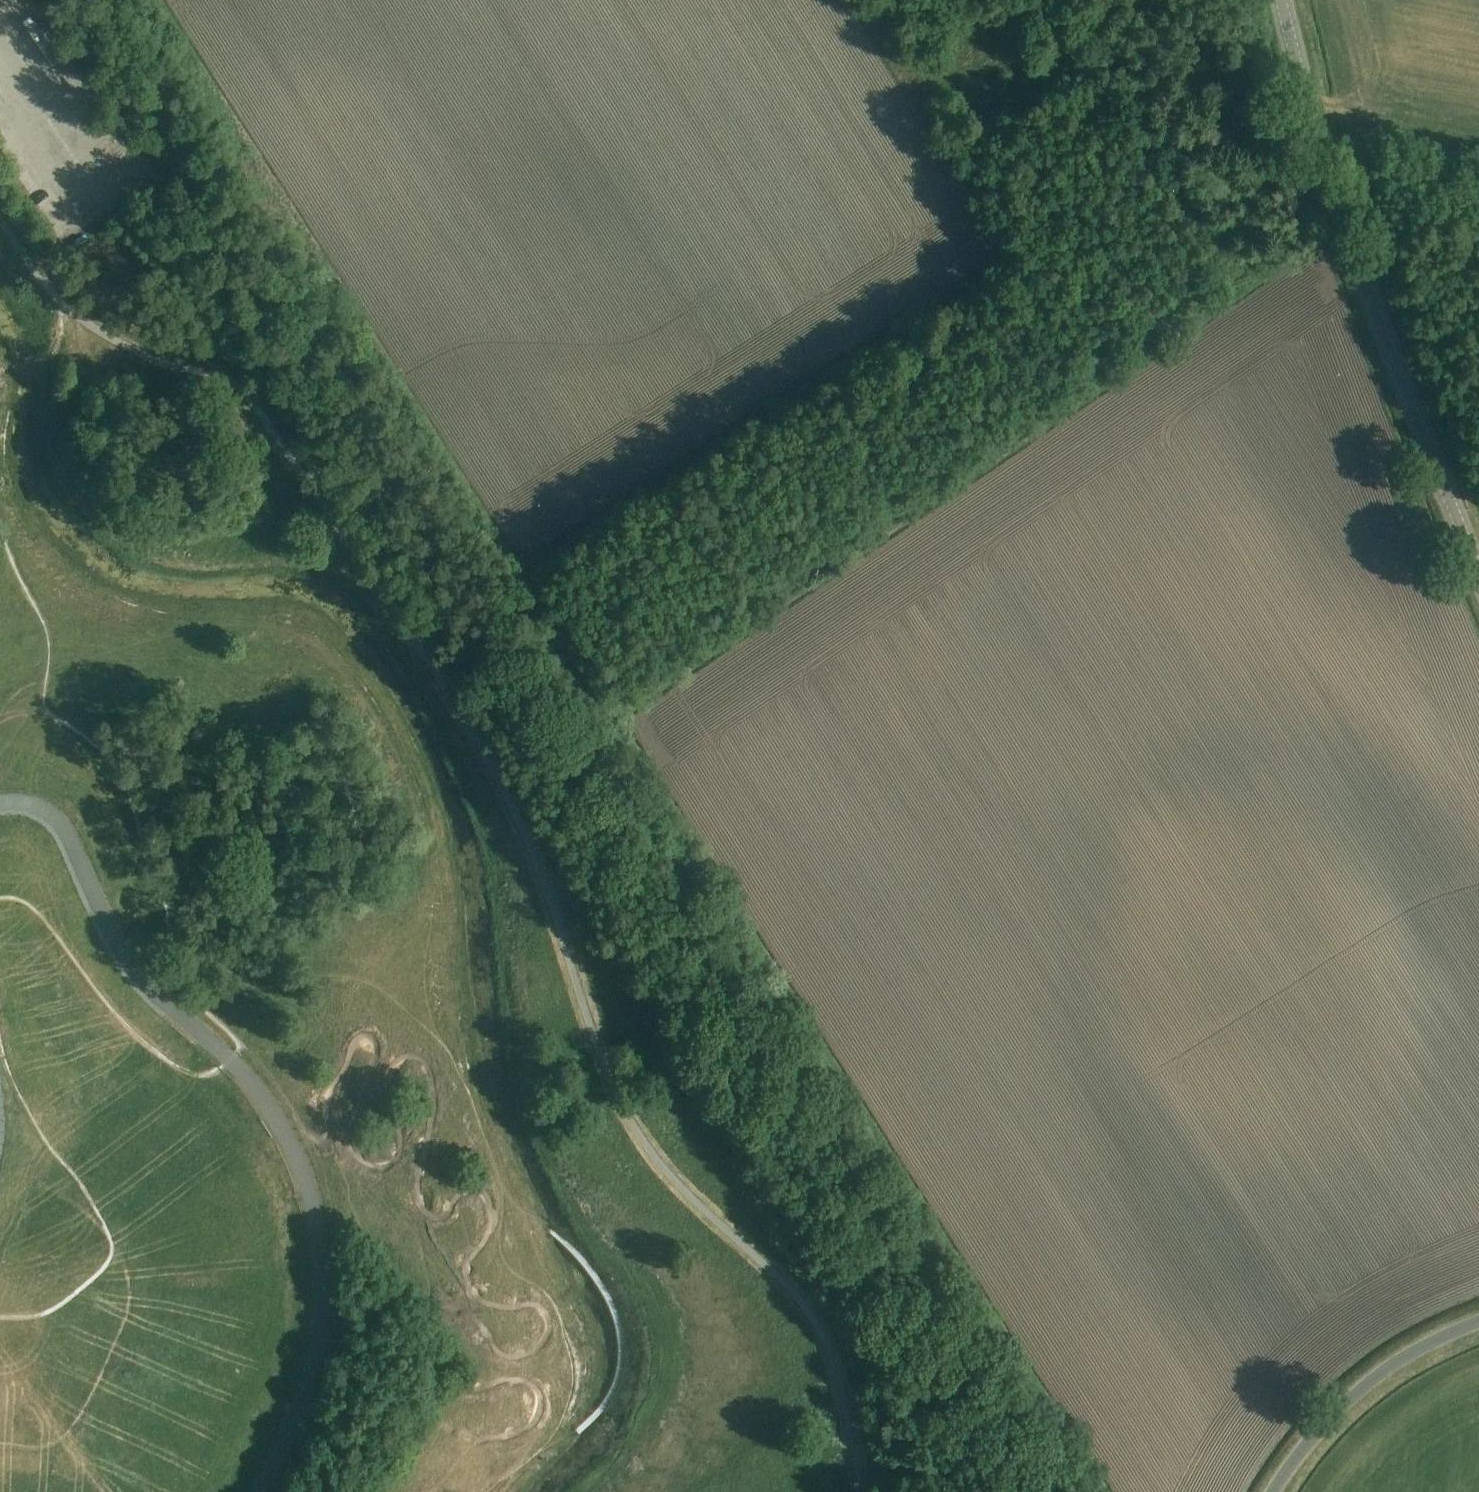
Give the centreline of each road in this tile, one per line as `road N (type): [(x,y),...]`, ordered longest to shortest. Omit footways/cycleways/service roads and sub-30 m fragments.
road 1 (tertiary): [(1478,558),(1341,197),(1291,0)]
road 2 (unclassified): [(1275,1491),(1305,1446),(1371,1378),(1478,1320)]

